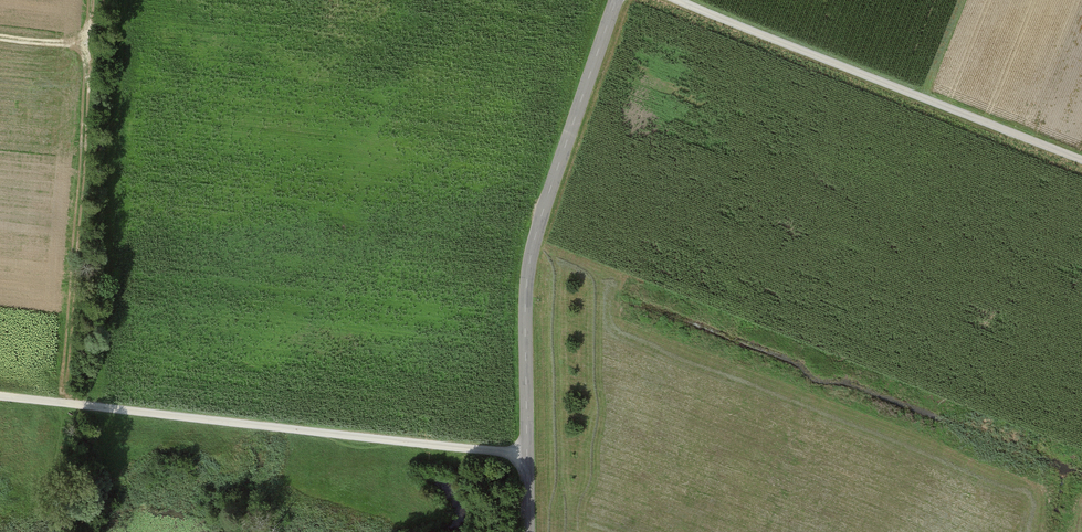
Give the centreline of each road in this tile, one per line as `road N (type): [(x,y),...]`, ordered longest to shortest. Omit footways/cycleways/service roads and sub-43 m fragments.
road 1 (tertiary): [(617,0),(531,252),(528,531)]
road 2 (track): [(0,395),(526,456)]
road 3 (track): [(1081,159),(676,0)]

